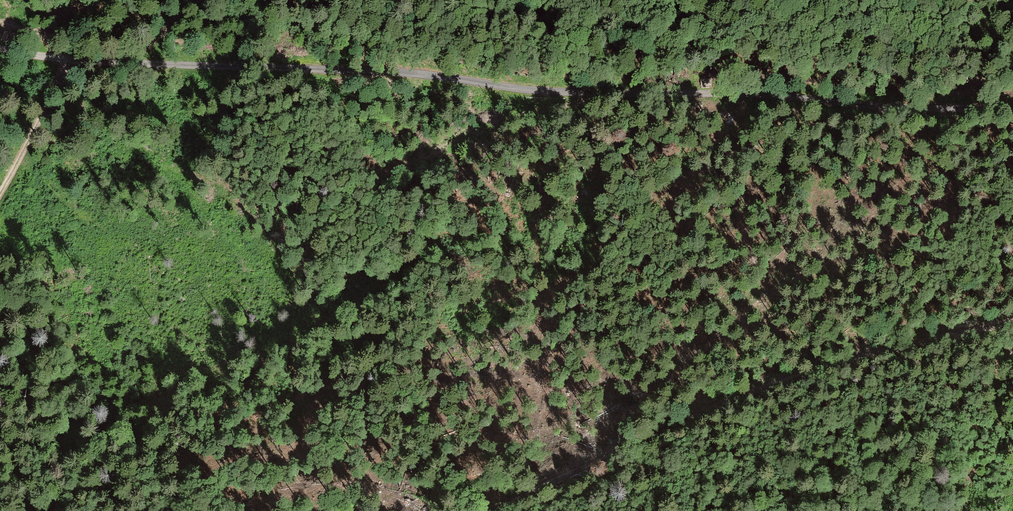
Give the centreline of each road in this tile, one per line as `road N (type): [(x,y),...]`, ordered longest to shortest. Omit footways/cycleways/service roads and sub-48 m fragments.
road 1 (unclassified): [(1012,110),(64,61),(0,46)]
road 2 (track): [(493,510),(710,408),(877,353),(1012,323)]
road 3 (track): [(0,198),(64,61)]

